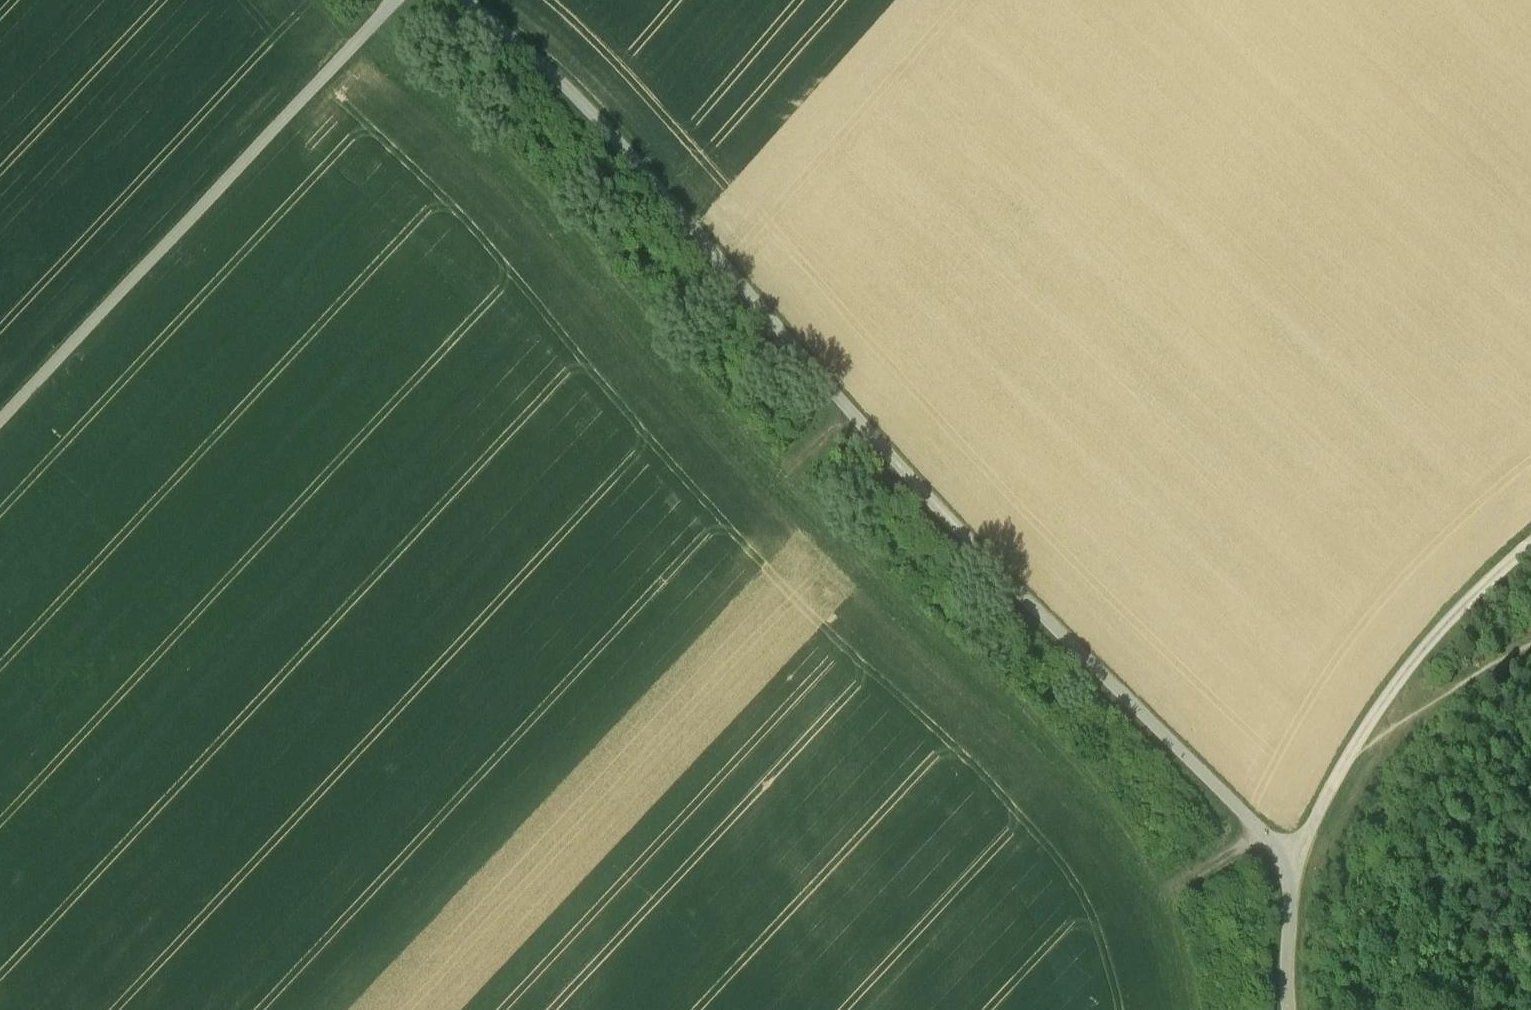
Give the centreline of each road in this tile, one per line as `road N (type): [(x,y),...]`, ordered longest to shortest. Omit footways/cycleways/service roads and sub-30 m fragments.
road 1 (track): [(467,0),(622,145),(879,455),(1290,861),(1289,1009)]
road 2 (track): [(396,0),(0,425)]
road 3 (track): [(1290,861),(1396,681),(1530,541)]

